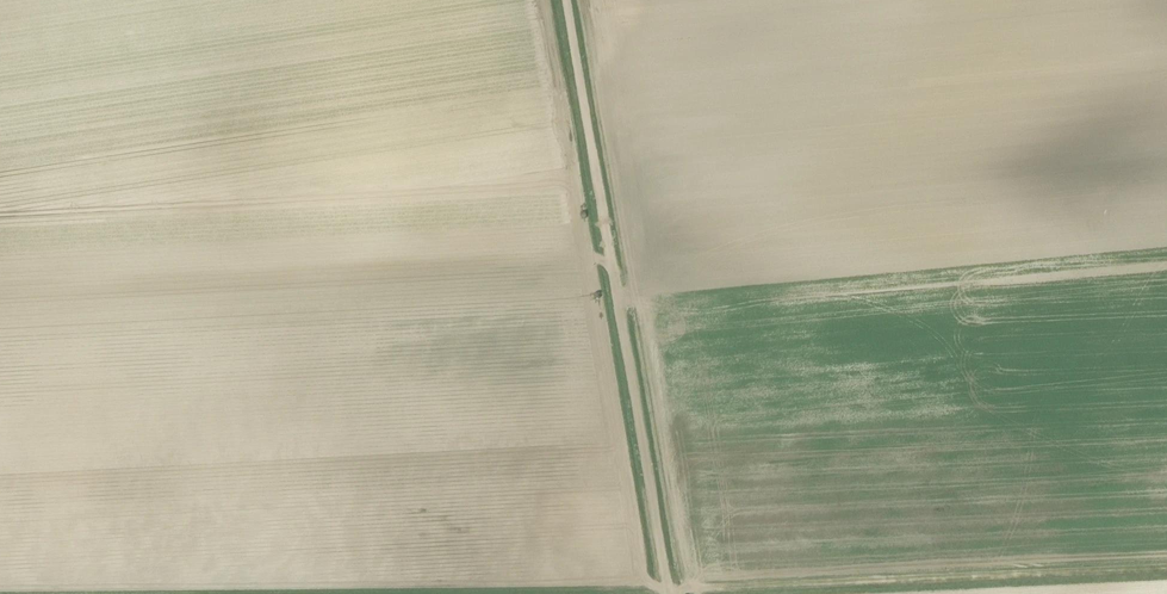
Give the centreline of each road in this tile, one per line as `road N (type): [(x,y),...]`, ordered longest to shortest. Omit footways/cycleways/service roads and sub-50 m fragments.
road 1 (track): [(567,0),(667,592)]
road 2 (track): [(667,592),(1166,569)]

